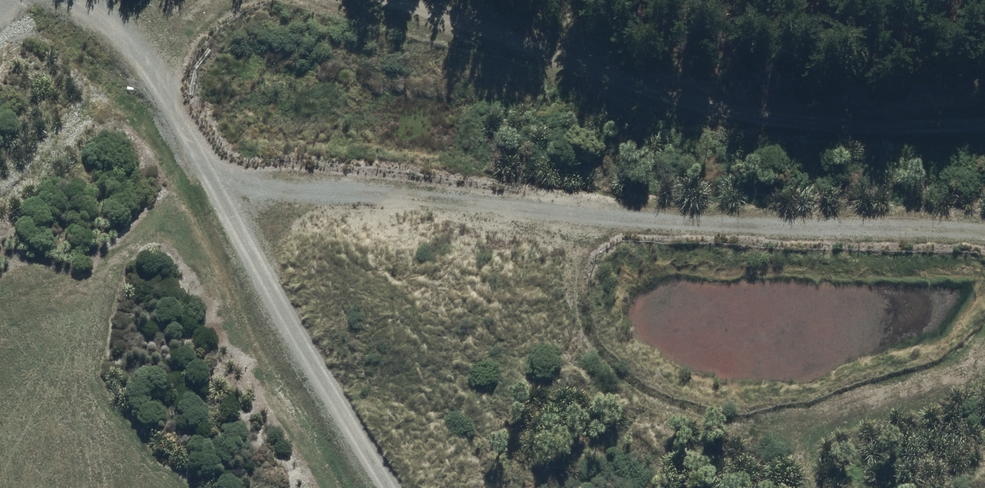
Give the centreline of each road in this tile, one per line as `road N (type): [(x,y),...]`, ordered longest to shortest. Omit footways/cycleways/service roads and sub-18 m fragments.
road 1 (track): [(211,168),(334,170),(677,215),(984,229)]
road 2 (track): [(984,121),(887,128),(767,114),(646,89),(401,0)]

